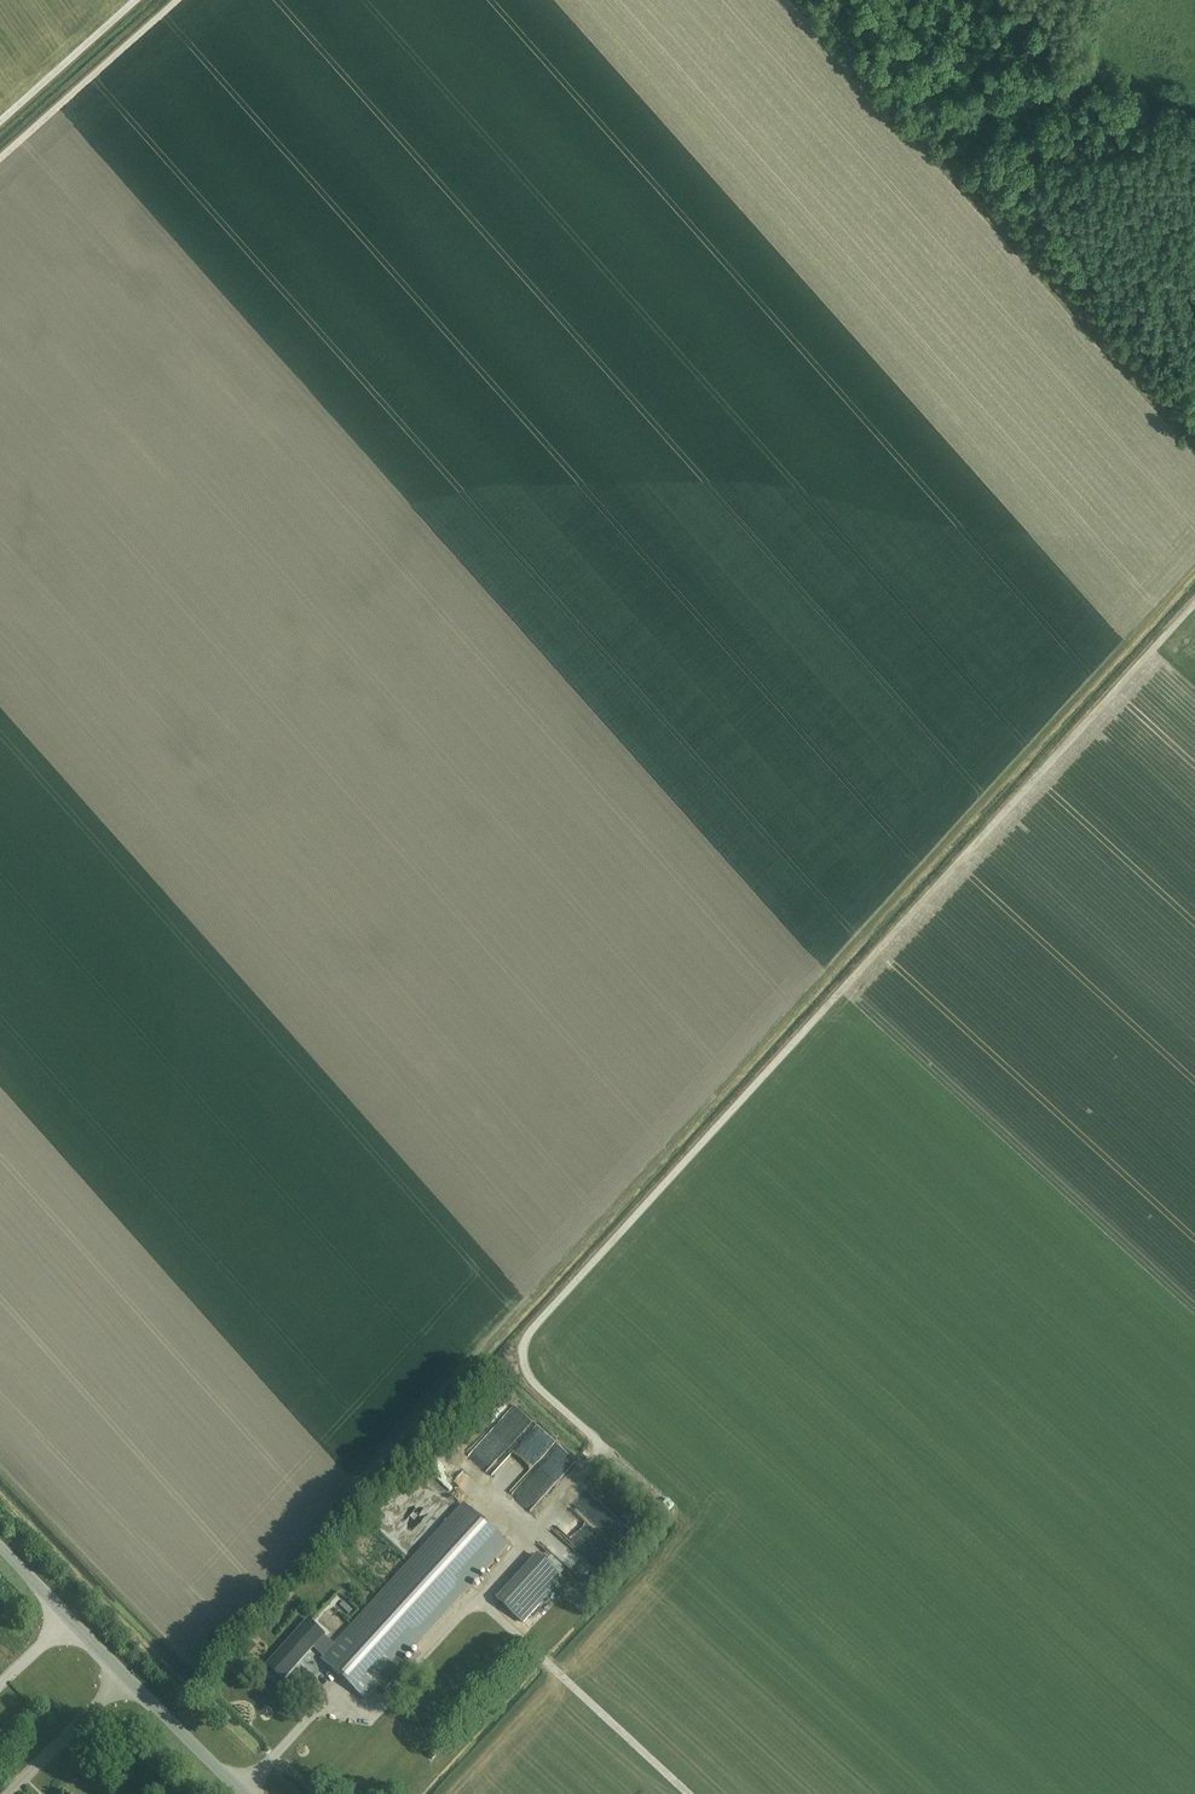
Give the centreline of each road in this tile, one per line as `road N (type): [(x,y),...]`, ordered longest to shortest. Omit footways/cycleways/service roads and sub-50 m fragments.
road 1 (unclassified): [(240,1793),(0,1560)]

